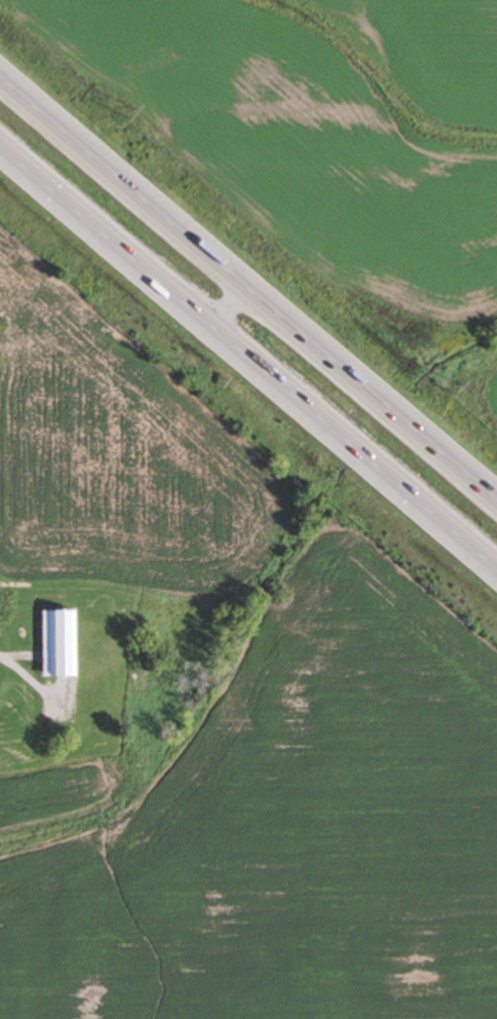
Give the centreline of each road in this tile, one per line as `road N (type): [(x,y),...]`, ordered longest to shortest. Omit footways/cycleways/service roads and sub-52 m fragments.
road 1 (motorway): [(0,143),(496,567)]
road 2 (motorway): [(496,497),(0,77)]

